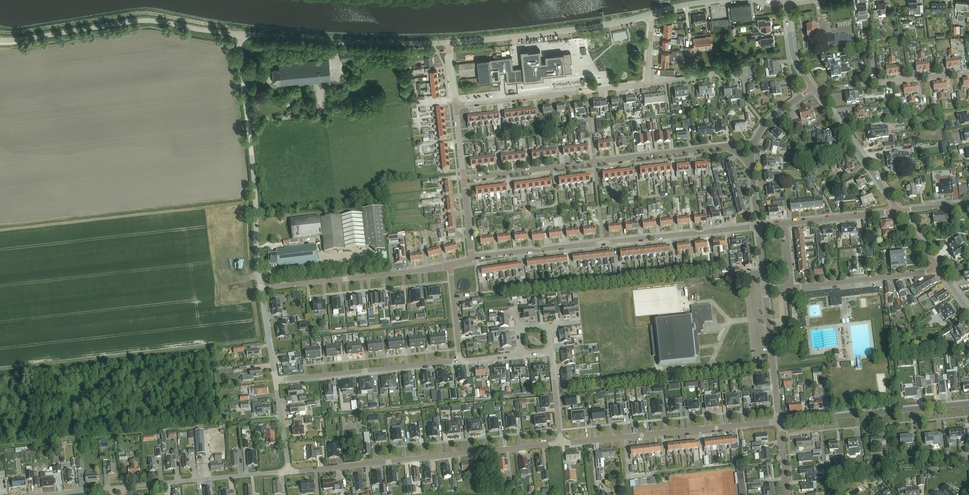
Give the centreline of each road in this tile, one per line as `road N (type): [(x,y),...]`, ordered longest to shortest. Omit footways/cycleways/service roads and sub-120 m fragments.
road 1 (residential): [(471,258),(757,227)]
road 2 (residential): [(290,473),(561,443)]
road 3 (residential): [(463,180),(729,146)]
road 4 (residential): [(261,288),(238,34)]
road 5 (unclassified): [(48,494),(290,473)]
road 6 (unclassified): [(0,41),(146,21),(238,34)]
road 7 (residential): [(561,443),(779,422)]
road 8 (residential): [(238,34),(448,43)]
road 9 (residential): [(448,43),(652,13)]
road 10 (residential): [(454,107),(647,85)]
road 11 (residential): [(261,288),(450,266)]
road 12 (residential): [(779,422),(968,404)]
road 13 (residential): [(275,380),(460,361)]
road 14 (residential): [(815,90),(968,74)]
road 15 (residential): [(792,287),(940,270)]
road 16 (tertiary): [(899,211),(815,90)]
road 17 (residential): [(779,422),(764,291)]

